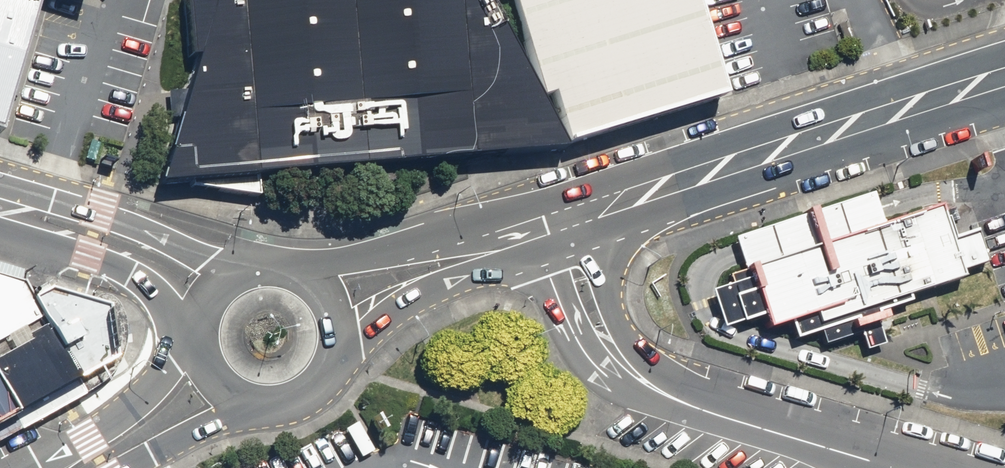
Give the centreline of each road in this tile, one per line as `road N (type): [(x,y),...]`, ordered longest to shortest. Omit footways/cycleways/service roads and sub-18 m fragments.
road 1 (secondary): [(561,221),(1004,77)]
road 2 (residential): [(893,467),(657,390),(623,362),(598,326),(561,221)]
road 3 (secondary): [(331,303),(561,221)]
road 4 (secondary): [(0,208),(117,245),(211,291)]
road 5 (secondary): [(331,303),(340,347),(333,369),(302,402),(257,410),(216,390)]
road 6 (secondary): [(80,467),(216,390)]
road 7 (secondary): [(211,291),(229,276),(274,266),(317,285),(331,303)]

